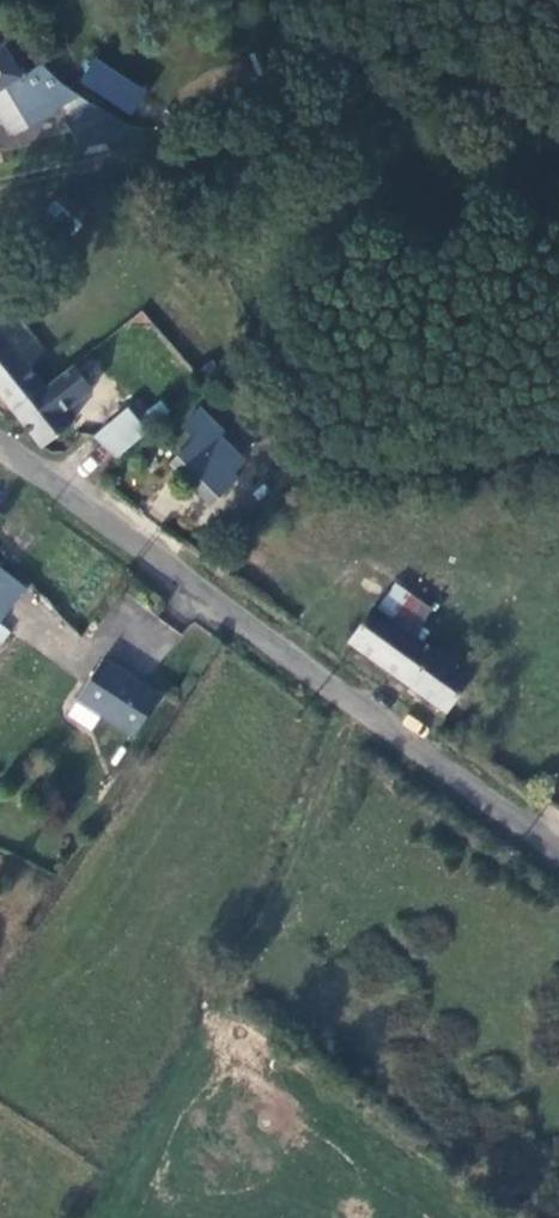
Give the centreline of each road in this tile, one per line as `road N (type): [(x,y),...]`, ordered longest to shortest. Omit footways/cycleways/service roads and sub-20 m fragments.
road 1 (residential): [(0,445),(558,845)]
road 2 (track): [(152,149),(558,87)]

